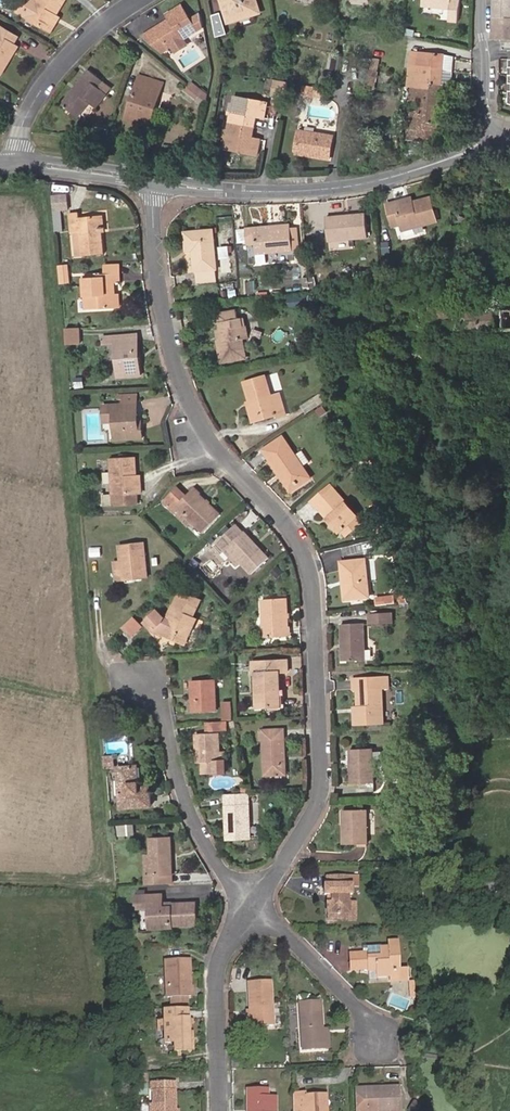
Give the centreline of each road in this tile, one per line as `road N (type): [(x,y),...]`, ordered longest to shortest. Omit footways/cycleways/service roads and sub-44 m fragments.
road 1 (residential): [(256,907),(319,817),(325,778),(312,568),(289,521),(217,438),(179,361),(156,281),(151,180)]
road 2 (tertiary): [(493,141),(341,189),(230,190),(151,180)]
road 3 (residential): [(256,907),(204,839),(164,704),(143,683)]
road 4 (residential): [(219,1110),(221,958),(256,907)]
road 5 (residential): [(18,164),(21,129),(49,80),(81,42),(136,0)]
road 6 (residential): [(256,907),(376,1028),(371,1051)]
road 7 (residential): [(482,0),(493,141)]
road 8 (tertiary): [(151,180),(18,164)]

